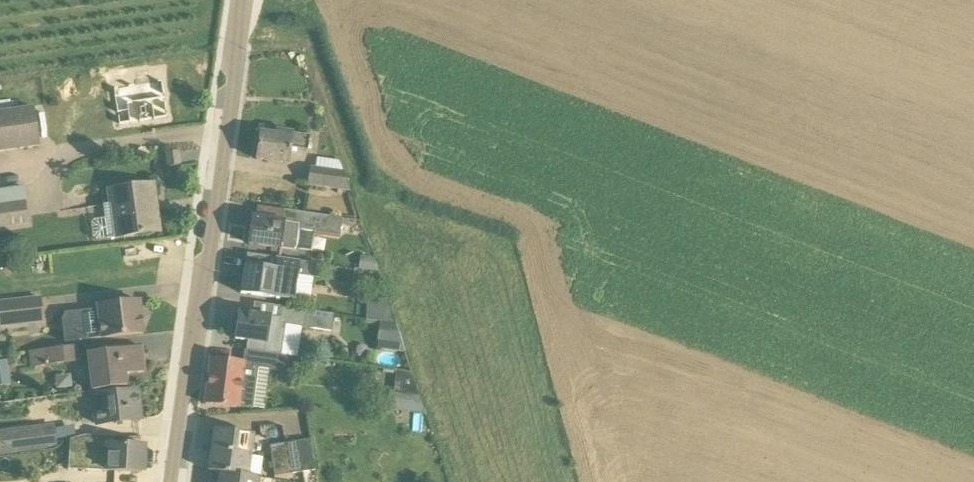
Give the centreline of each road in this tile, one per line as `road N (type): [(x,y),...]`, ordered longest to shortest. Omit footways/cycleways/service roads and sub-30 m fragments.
road 1 (tertiary): [(173,481),(245,0)]

